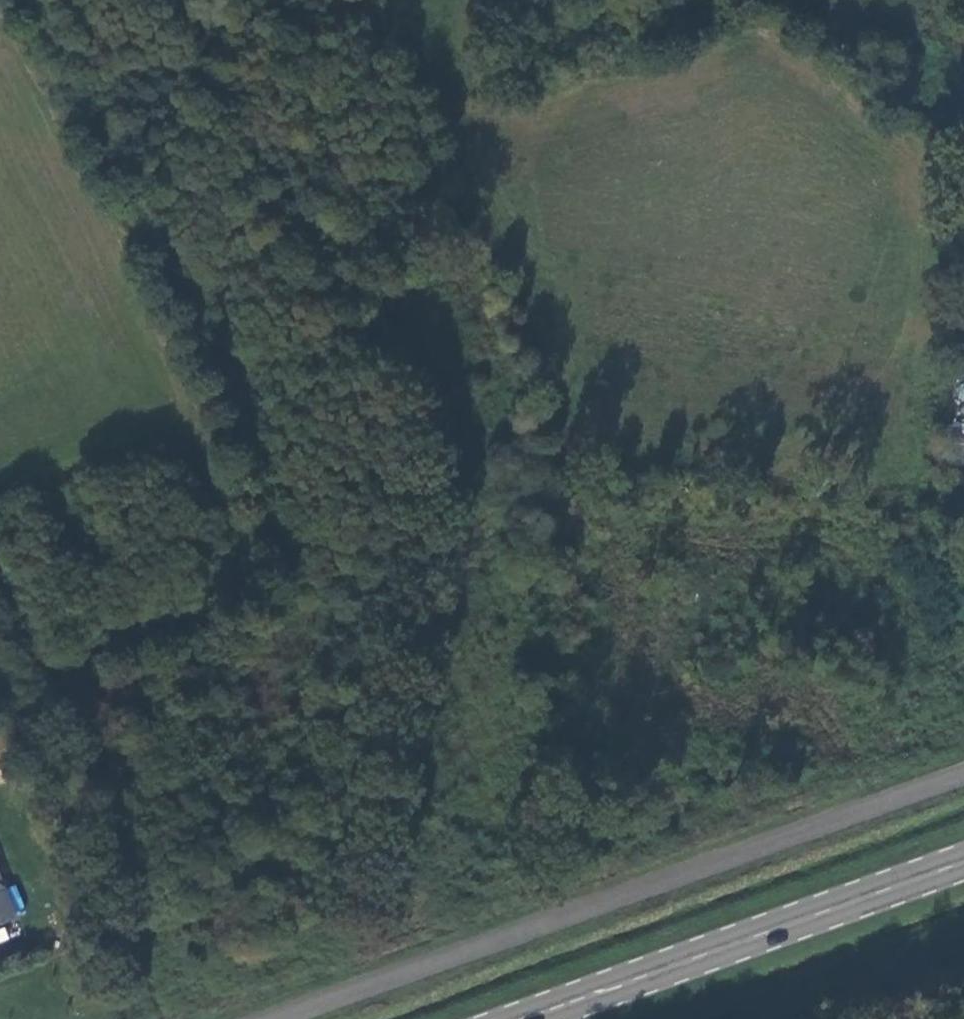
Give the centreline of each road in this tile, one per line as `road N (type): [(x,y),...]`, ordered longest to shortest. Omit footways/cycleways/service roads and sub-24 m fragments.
road 1 (unclassified): [(963,776),(271,1018)]
road 2 (primary): [(963,863),(530,1018)]

